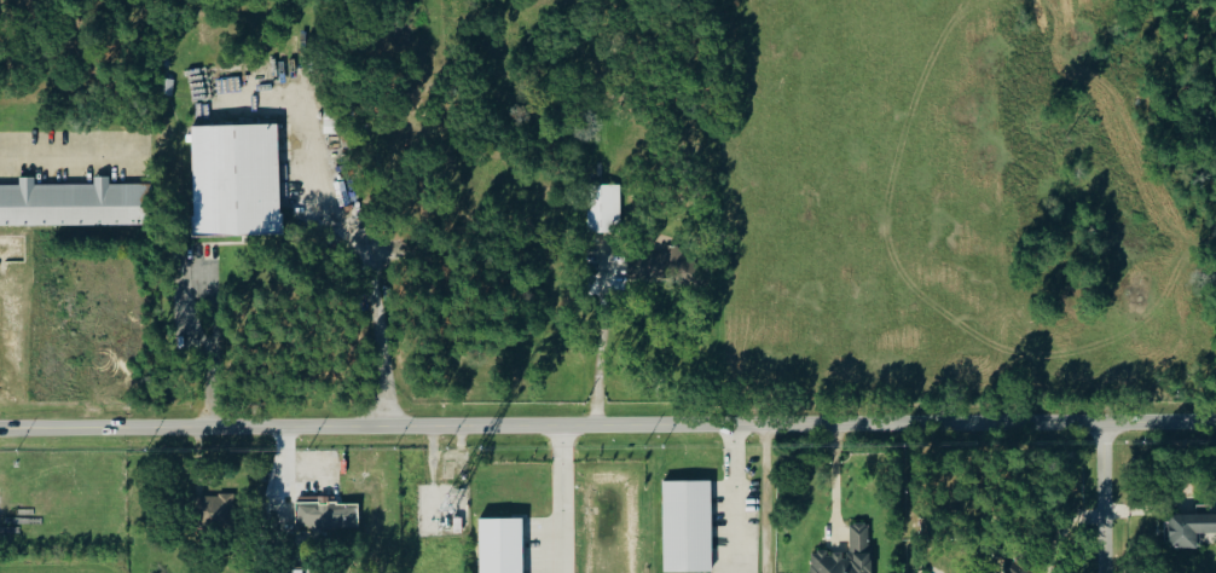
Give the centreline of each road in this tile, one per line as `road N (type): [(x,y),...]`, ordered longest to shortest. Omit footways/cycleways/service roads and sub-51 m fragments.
road 1 (tertiary): [(0,429),(1215,423)]
road 2 (residential): [(1106,424),(1107,572)]

